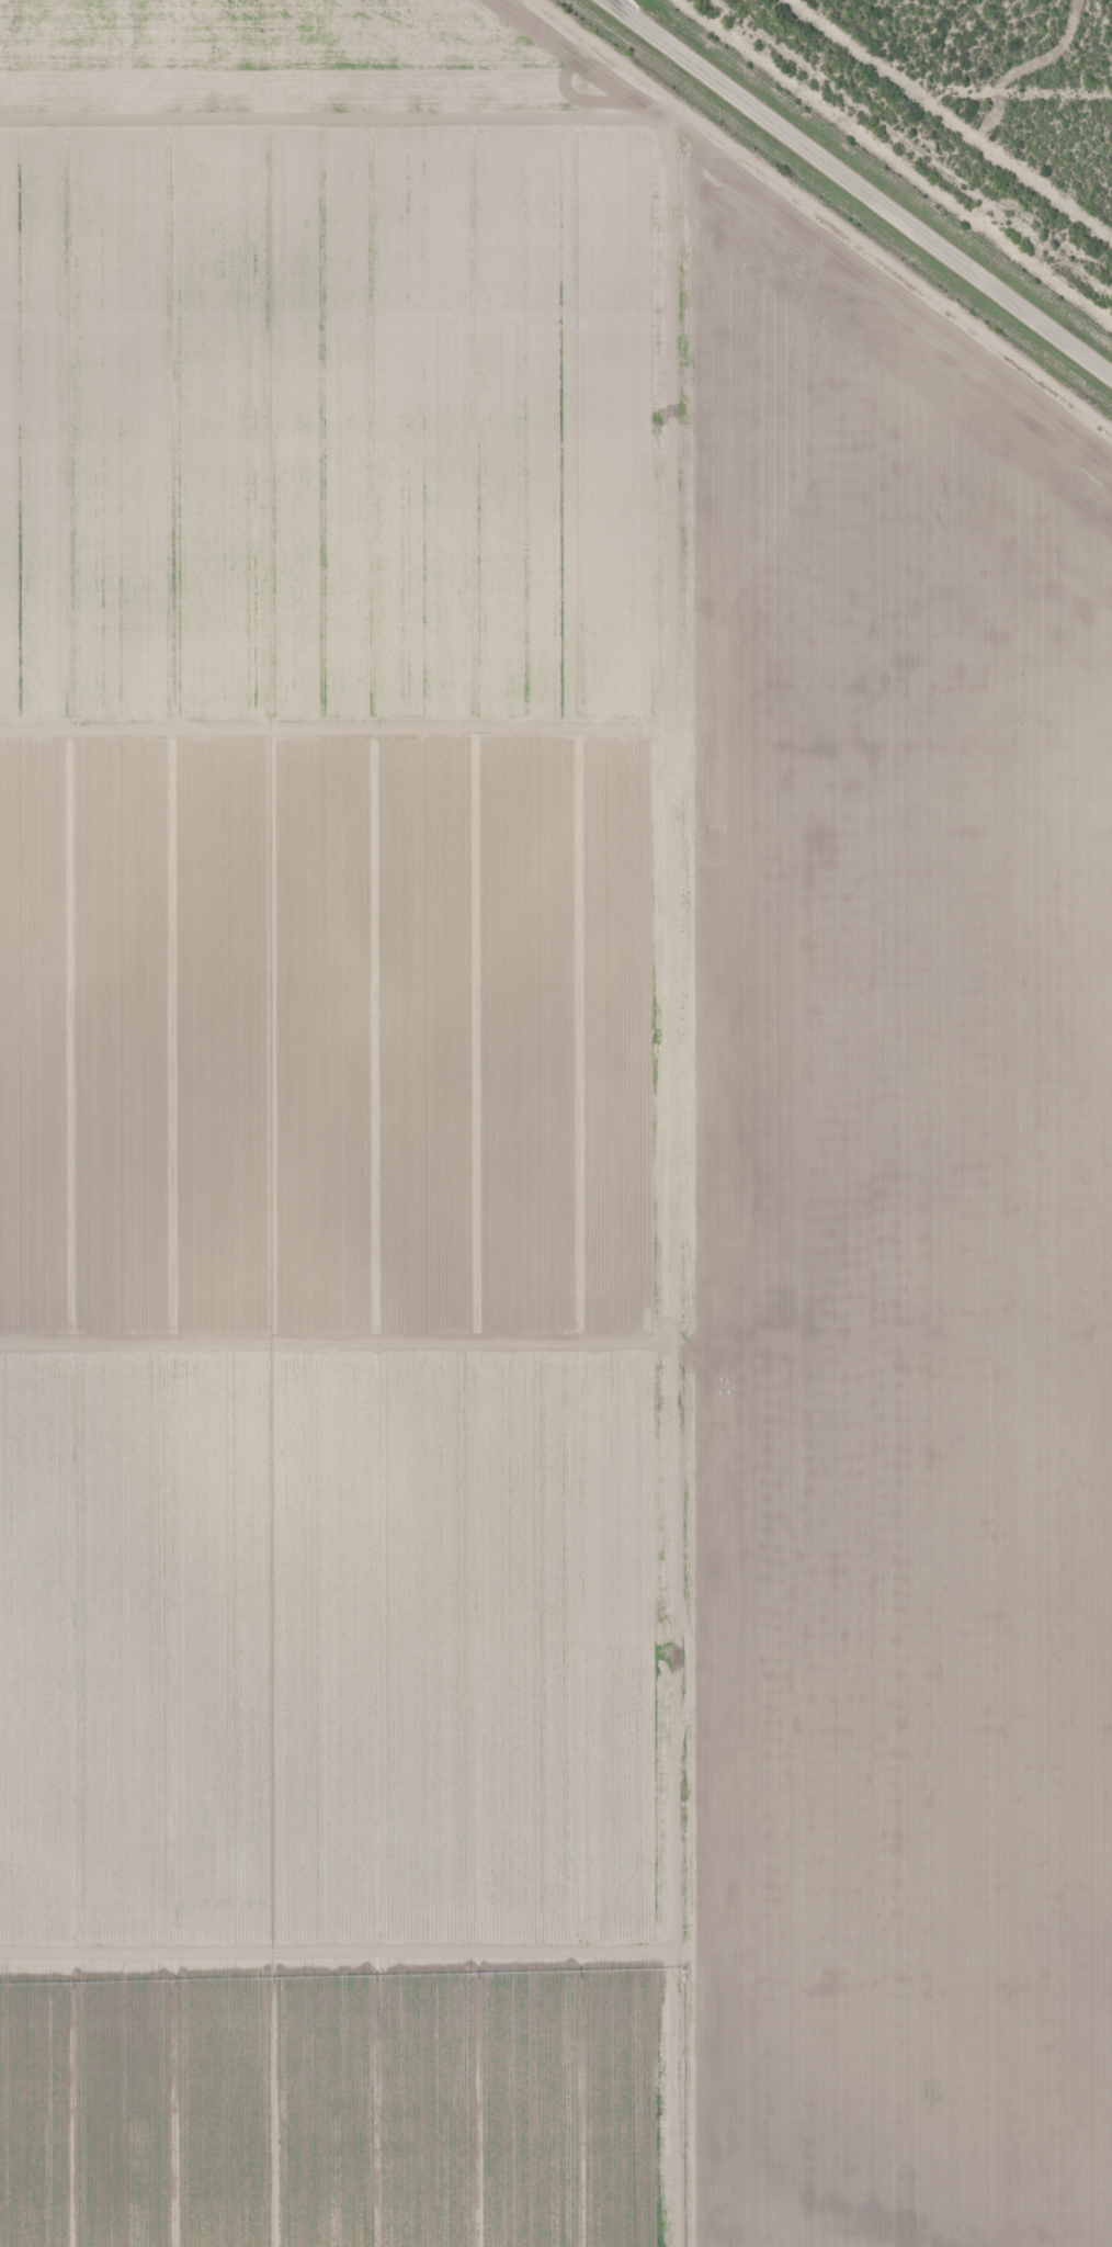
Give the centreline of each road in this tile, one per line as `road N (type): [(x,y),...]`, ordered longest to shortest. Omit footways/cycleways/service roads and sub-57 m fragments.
road 1 (secondary): [(1111,369),(619,0)]

